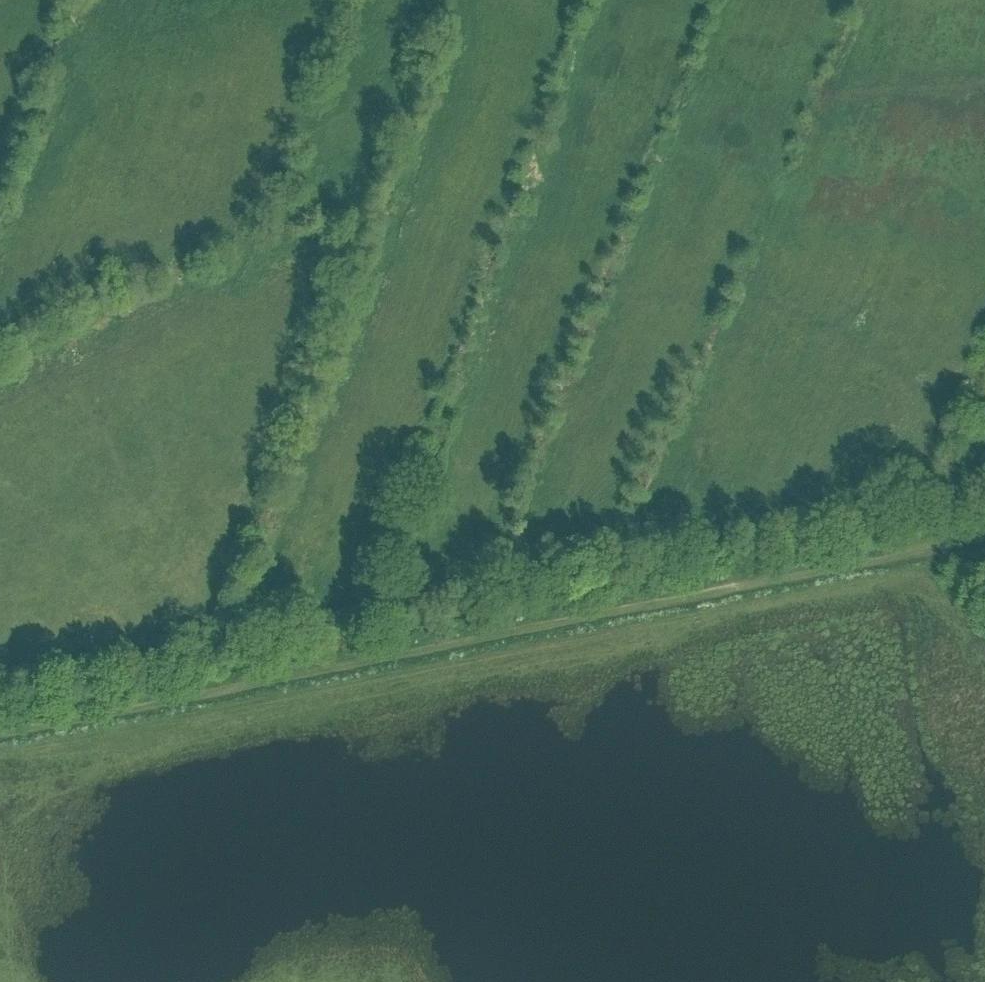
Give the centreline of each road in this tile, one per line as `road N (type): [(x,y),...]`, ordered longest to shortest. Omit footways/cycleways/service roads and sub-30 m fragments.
road 1 (track): [(0,733),(945,542)]

